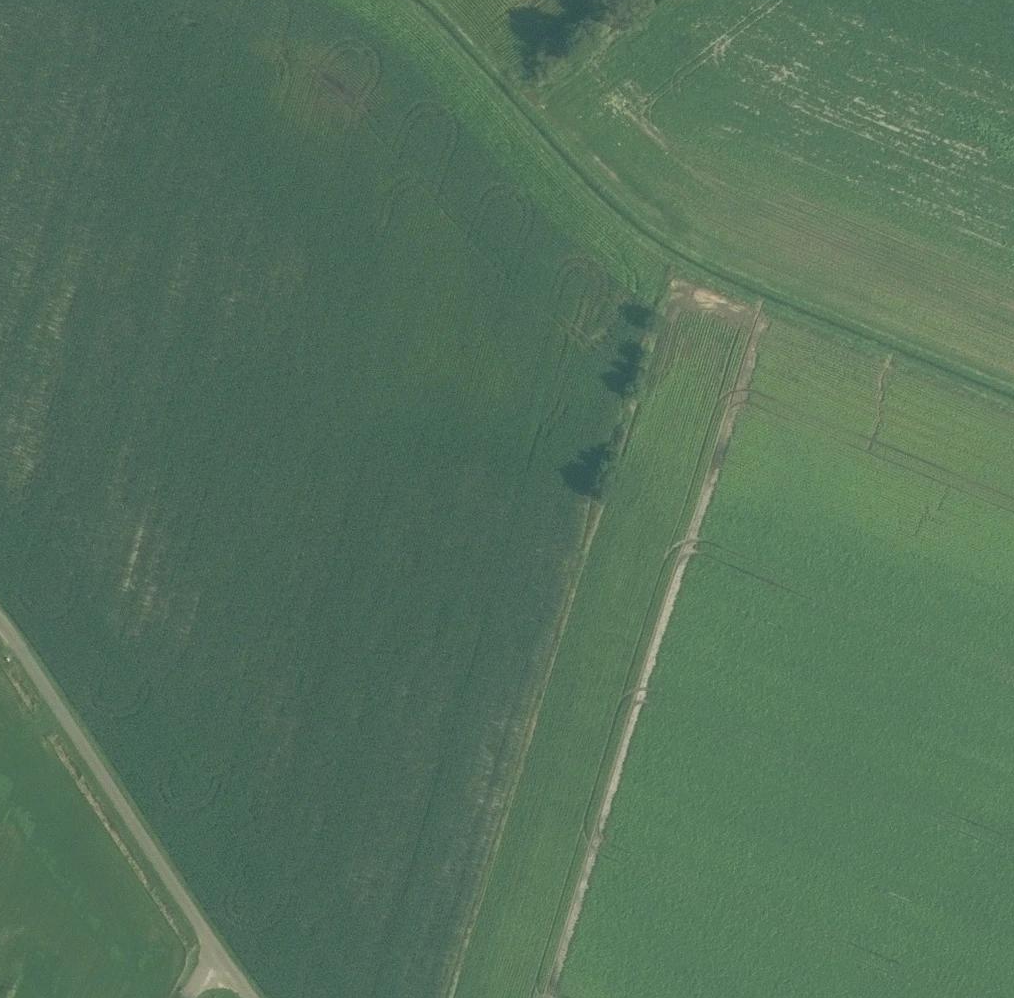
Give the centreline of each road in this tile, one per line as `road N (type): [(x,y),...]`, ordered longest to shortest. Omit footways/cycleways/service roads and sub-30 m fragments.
road 1 (unclassified): [(253,997),(0,631)]

